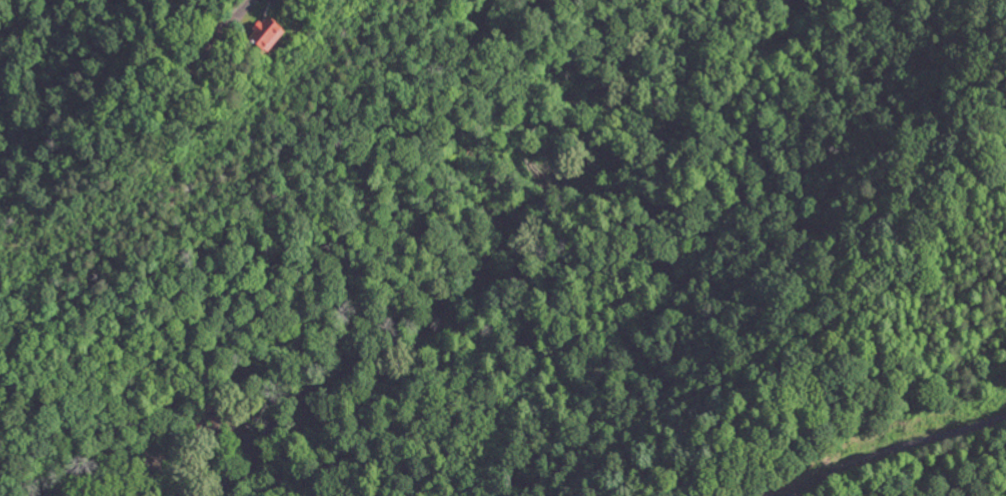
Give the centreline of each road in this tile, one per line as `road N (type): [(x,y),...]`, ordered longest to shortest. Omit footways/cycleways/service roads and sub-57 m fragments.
road 1 (residential): [(787,495),(881,453),(1005,418)]

